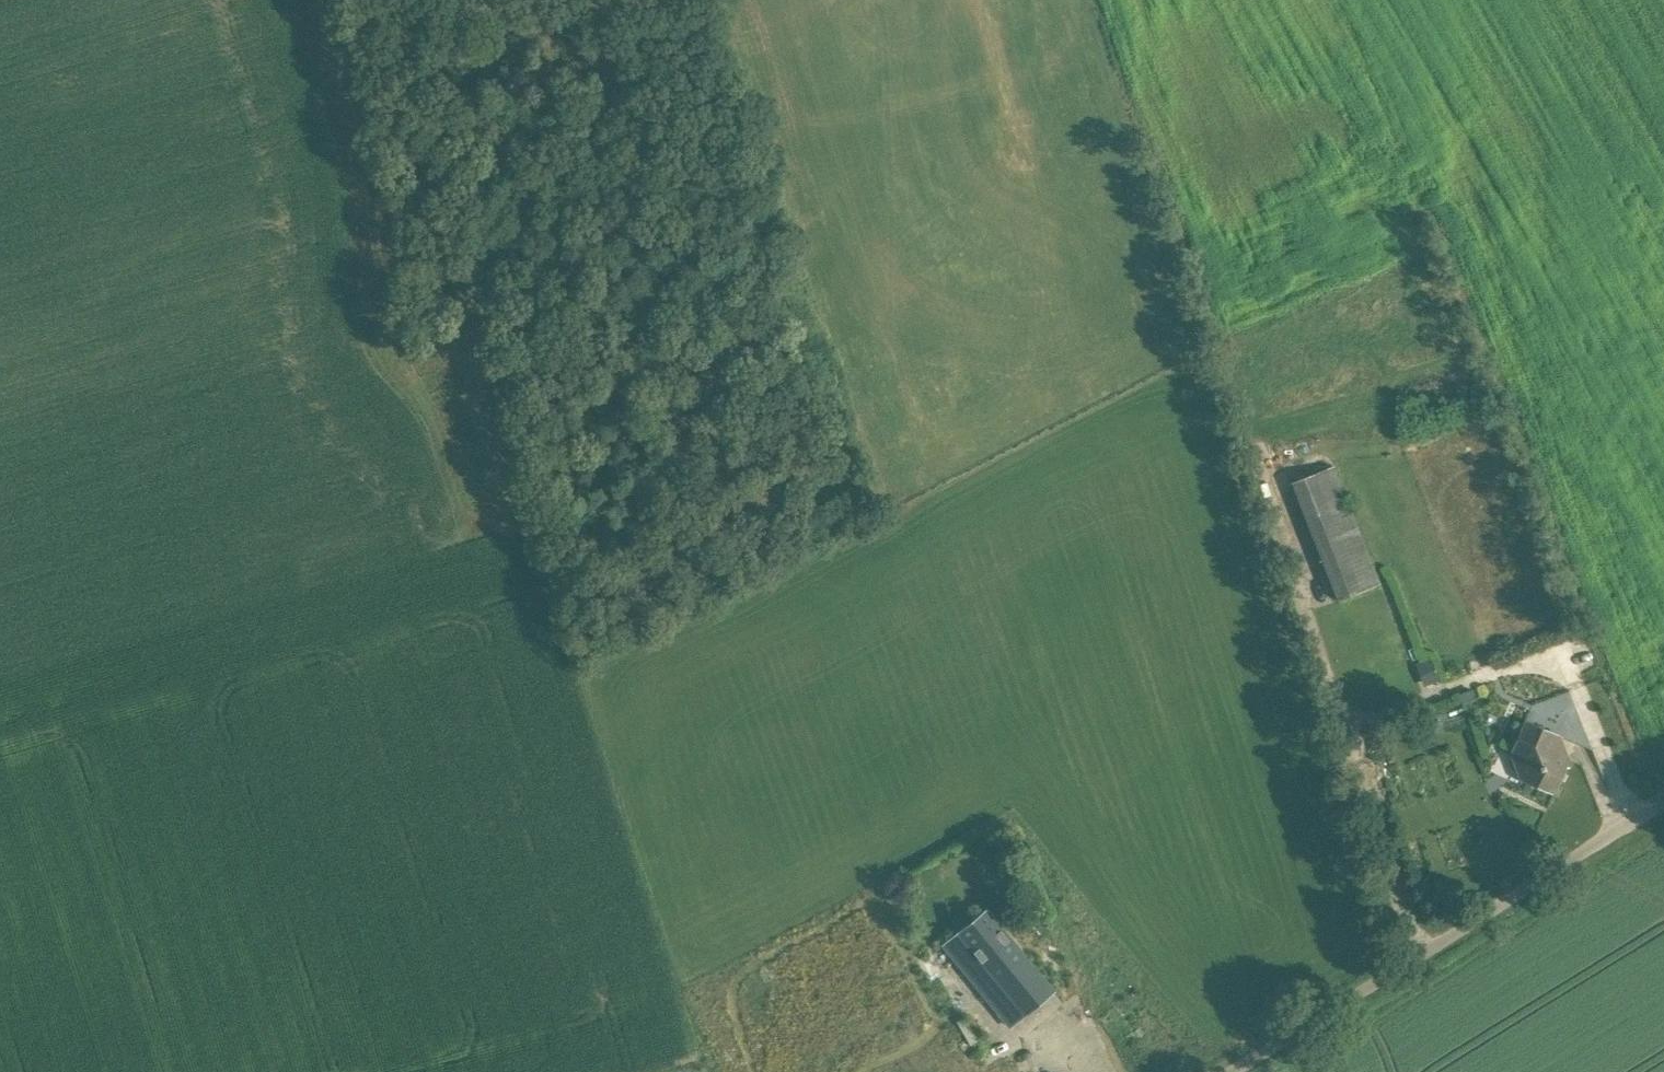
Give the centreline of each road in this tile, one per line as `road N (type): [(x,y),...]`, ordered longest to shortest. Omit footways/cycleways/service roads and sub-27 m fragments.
road 1 (unclassified): [(1236,1071),(1660,803)]

